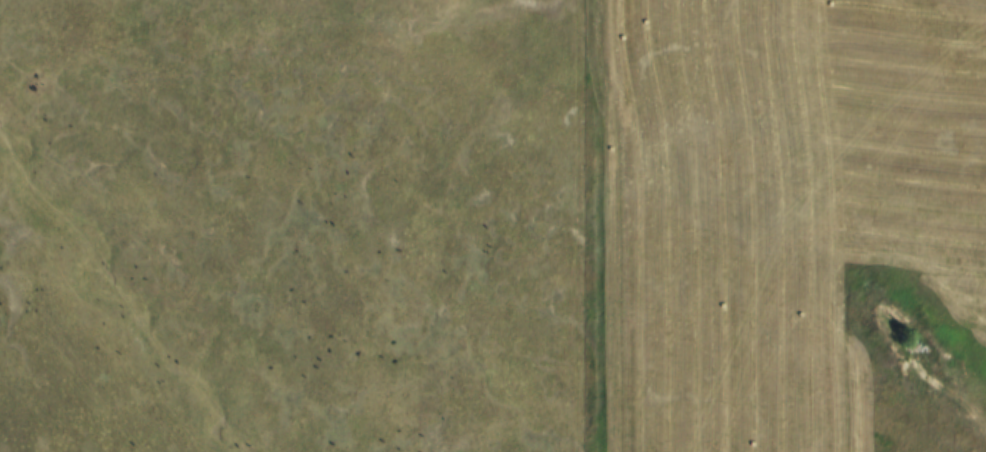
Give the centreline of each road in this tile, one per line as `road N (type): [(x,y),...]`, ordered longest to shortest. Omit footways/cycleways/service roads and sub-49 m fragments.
road 1 (track): [(618,451),(614,0)]

